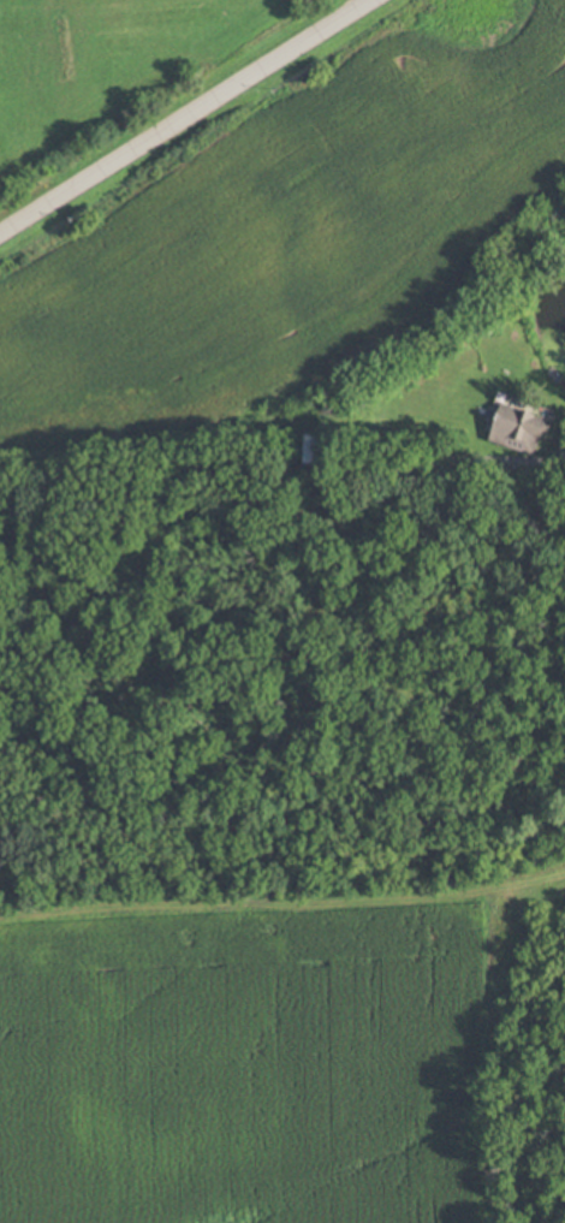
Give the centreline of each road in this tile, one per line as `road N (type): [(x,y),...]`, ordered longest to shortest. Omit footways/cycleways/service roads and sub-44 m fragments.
road 1 (secondary): [(359,0),(0,219)]

